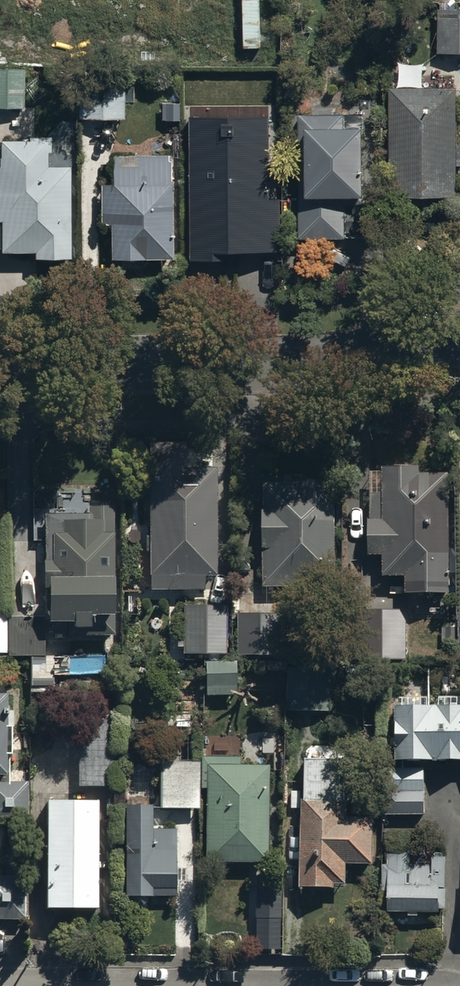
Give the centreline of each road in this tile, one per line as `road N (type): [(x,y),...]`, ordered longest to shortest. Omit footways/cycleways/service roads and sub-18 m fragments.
road 1 (residential): [(0,357),(236,356),(459,340)]

